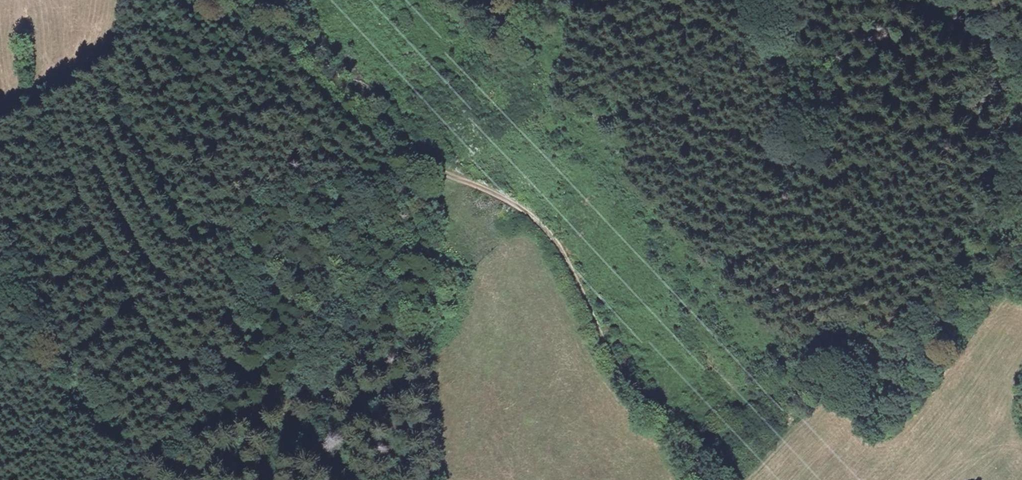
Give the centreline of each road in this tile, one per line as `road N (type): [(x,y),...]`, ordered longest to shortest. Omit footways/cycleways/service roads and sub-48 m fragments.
road 1 (track): [(674,479),(557,233),(502,194),(438,169),(345,95),(304,46),(206,0)]

